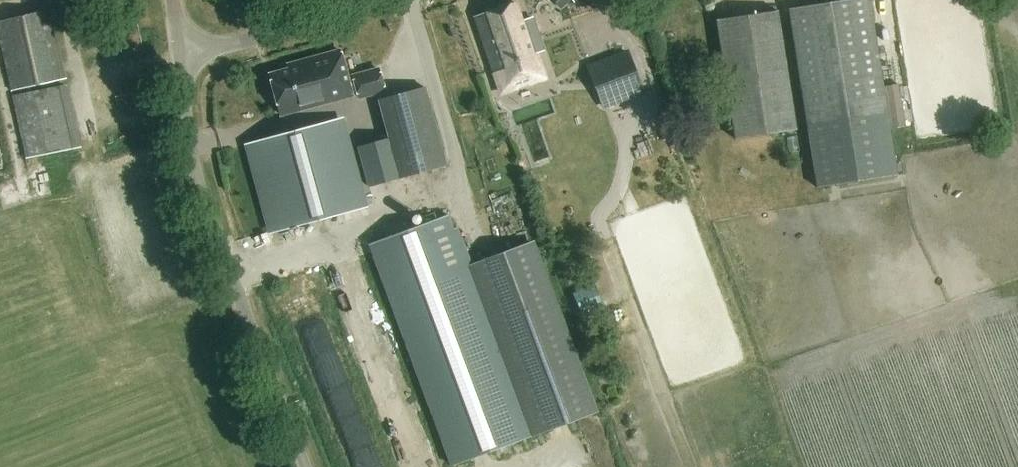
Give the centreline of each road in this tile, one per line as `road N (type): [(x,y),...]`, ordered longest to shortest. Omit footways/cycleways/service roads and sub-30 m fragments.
road 1 (unclassified): [(305,466),(208,218),(184,109),(186,51)]
road 2 (unclassified): [(186,51),(239,43),(364,0)]

